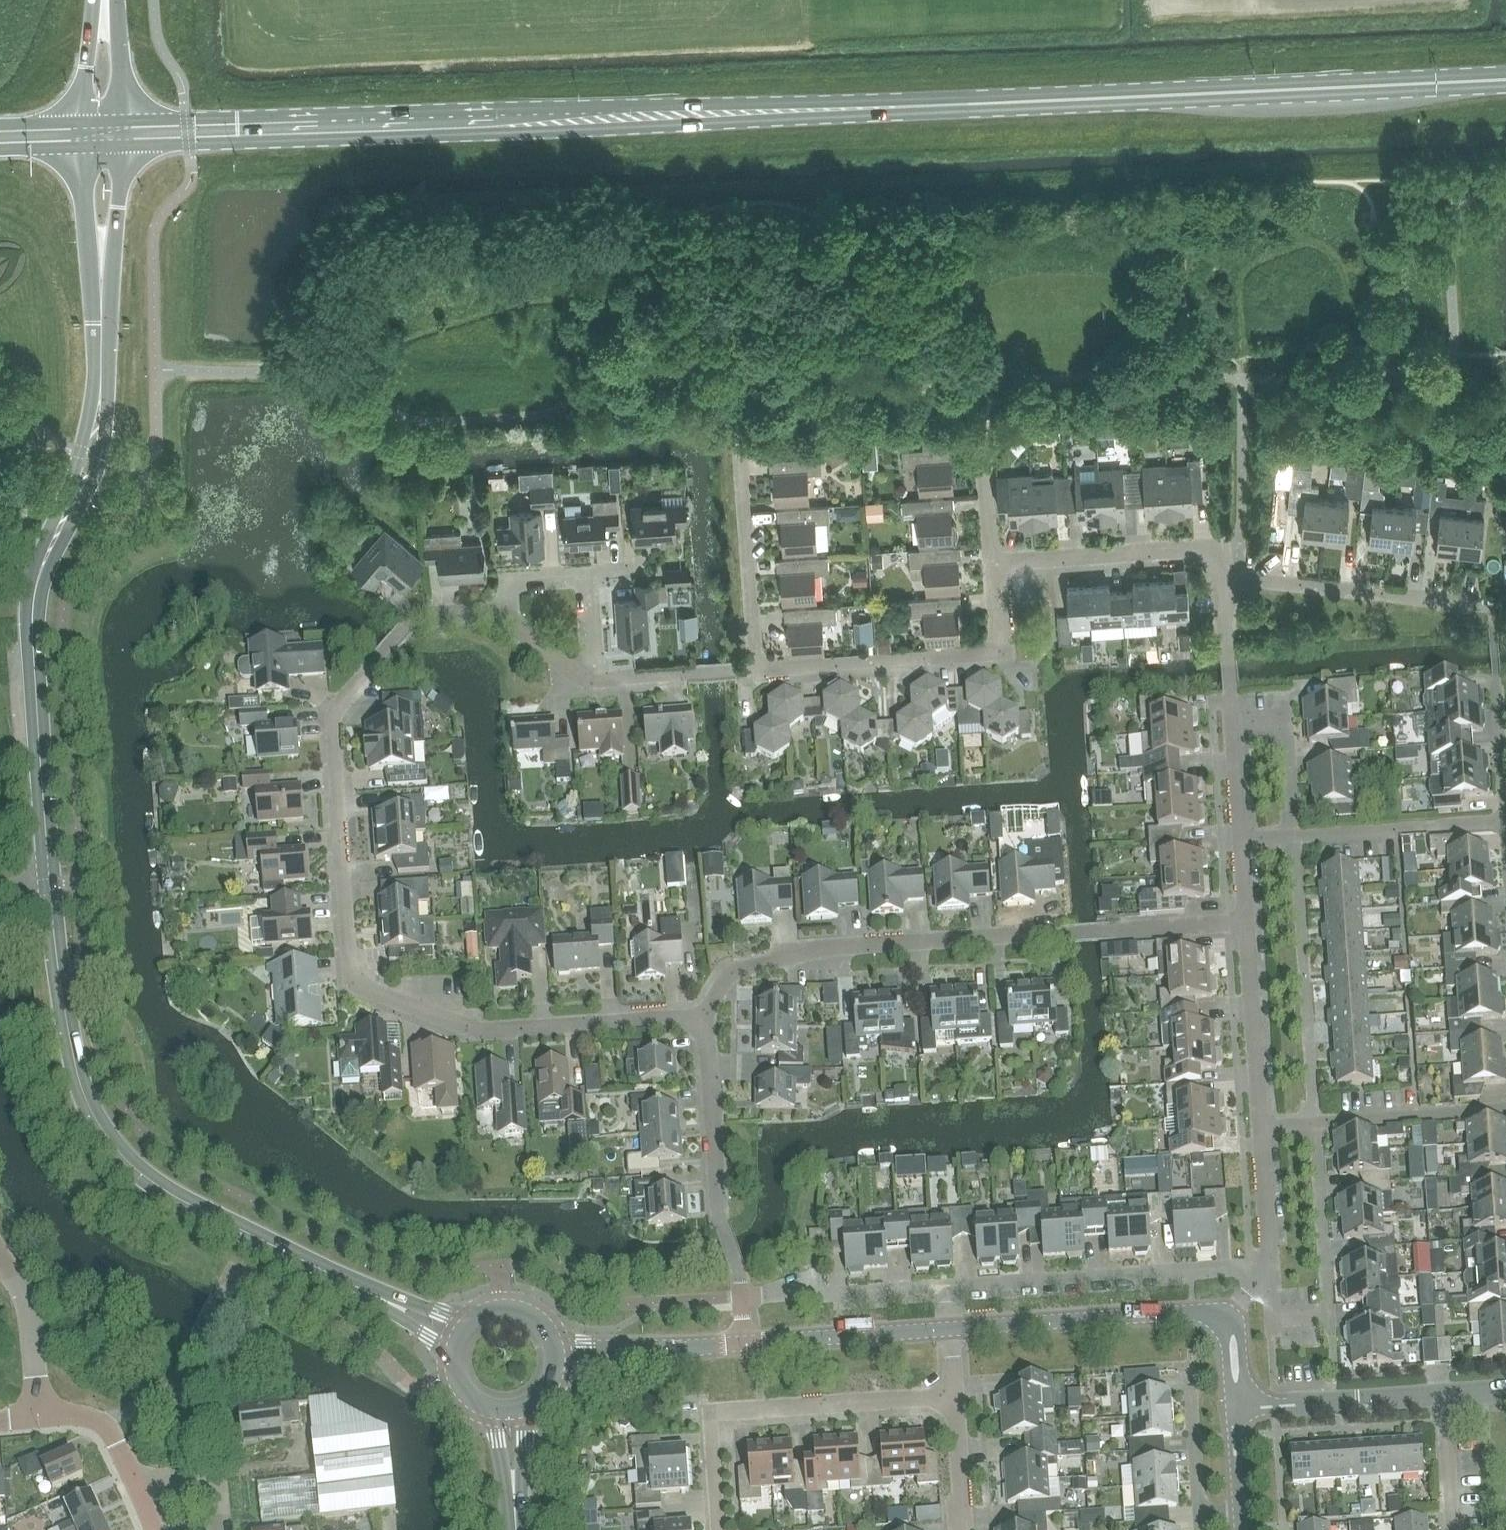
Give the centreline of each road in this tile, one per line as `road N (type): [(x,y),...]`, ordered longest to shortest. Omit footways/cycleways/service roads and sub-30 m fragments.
road 1 (secondary): [(105,134),(1505,80)]
road 2 (residential): [(705,1017),(478,1028),(353,978),(335,719),(340,701),(408,625),(438,612),(500,611),(586,678),(757,669)]
road 3 (tertiary): [(53,884),(33,614),(92,455),(105,134)]
road 4 (tertiary): [(460,1335),(150,1180),(115,1148),(77,1066),(53,884)]
road 5 (residential): [(705,1017),(736,972),(802,950),(1247,921)]
road 6 (residential): [(718,1529),(712,1413),(955,1394)]
road 7 (residential): [(757,669),(985,652),(999,638),(992,565)]
road 8 (residential): [(948,1286),(1234,1266),(1257,1277)]
road 9 (residential): [(1316,1123),(1295,834)]
road 10 (residential): [(742,1295),(721,1227),(705,1017)]
road 11 (residential): [(1270,1276),(1275,1314),(1321,1316),(1329,1308),(1316,1123)]
road 12 (residential): [(1226,1322),(1199,1311),(951,1329)]
road 13 (residential): [(1489,606),(1225,579)]
road 14 (residential): [(1225,579),(1213,557),(1195,548),(992,565)]
road 15 (residential): [(757,669),(740,456)]
road 16 (residential): [(1295,834),(1505,819)]
road 17 (residential): [(1261,1127),(1247,921)]
road 18 (residential): [(1236,1408),(1442,1395)]
road 19 (residential): [(742,1295),(948,1286)]
road 20 (residential): [(951,1329),(746,1343)]
road 21 (residential): [(1316,1123),(1505,1107)]
road 22 (residential): [(746,1343),(558,1354)]
road 23 (residential): [(44,1417),(20,1283),(0,1252)]
road 24 (residential): [(154,1529),(107,1434),(73,1417),(44,1417)]
road 25 (residential): [(1295,834),(1287,728),(1279,721),(1233,723)]
road 26 (residential): [(1270,1276),(1261,1127)]
road 27 (residential): [(1233,723),(1225,579)]
road 28 (residential): [(958,1529),(955,1394)]
road 29 (tertiary): [(558,1354),(553,1333),(528,1309),(490,1308),(460,1335)]
road 30 (residential): [(1452,1529),(1442,1395)]
road 31 (tertiary): [(105,134),(105,0)]
road 32 (residential): [(1505,812),(1496,683)]
road 33 (tertiary): [(515,1529),(506,1407)]
road 34 (residential): [(1240,1529),(1236,1408)]

